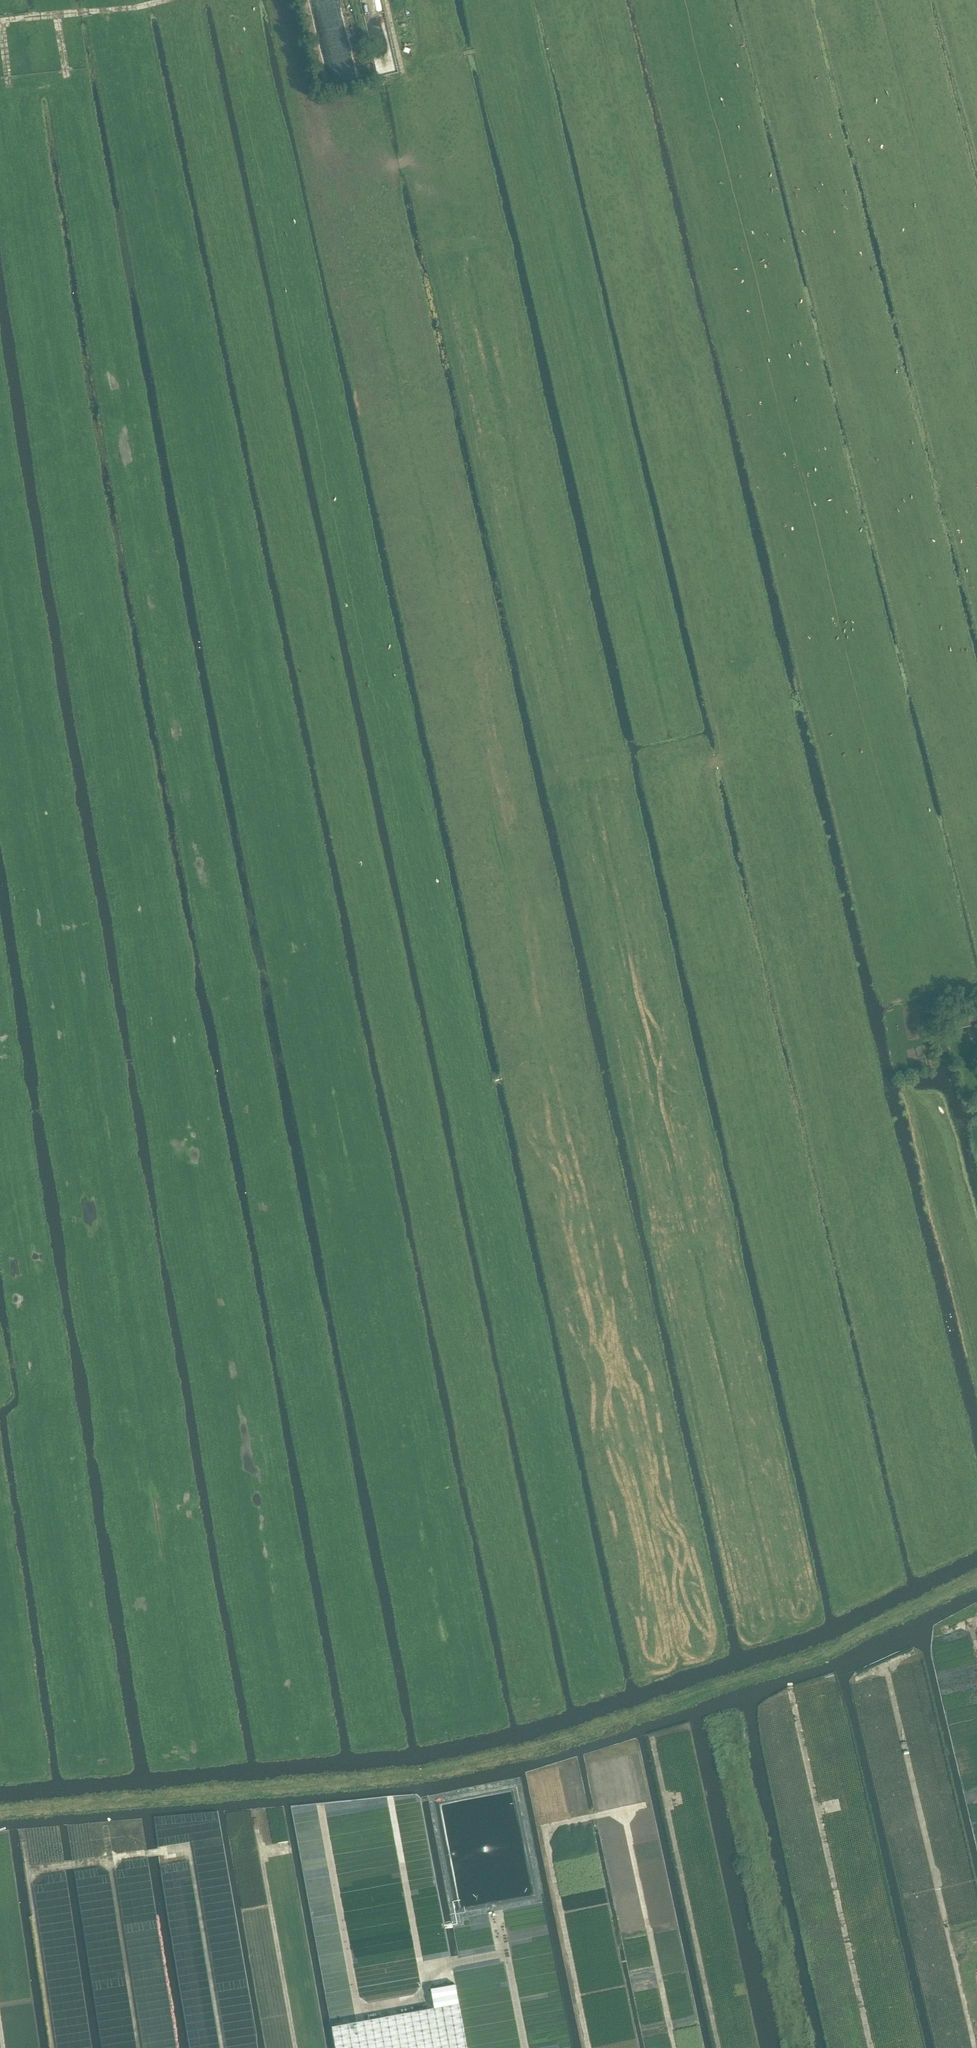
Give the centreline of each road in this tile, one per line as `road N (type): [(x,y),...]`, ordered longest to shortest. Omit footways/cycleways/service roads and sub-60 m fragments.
road 1 (track): [(872,2047),(791,1691)]
road 2 (track): [(221,2047),(188,1847),(108,1860)]
road 3 (track): [(138,2047),(108,1860),(32,1872)]
road 4 (track): [(506,1952),(421,1969),(390,1798)]
road 5 (track): [(675,2047),(624,1810)]
road 6 (track): [(296,2047),(259,1840)]
road 7 (track): [(525,2047),(496,1912)]

